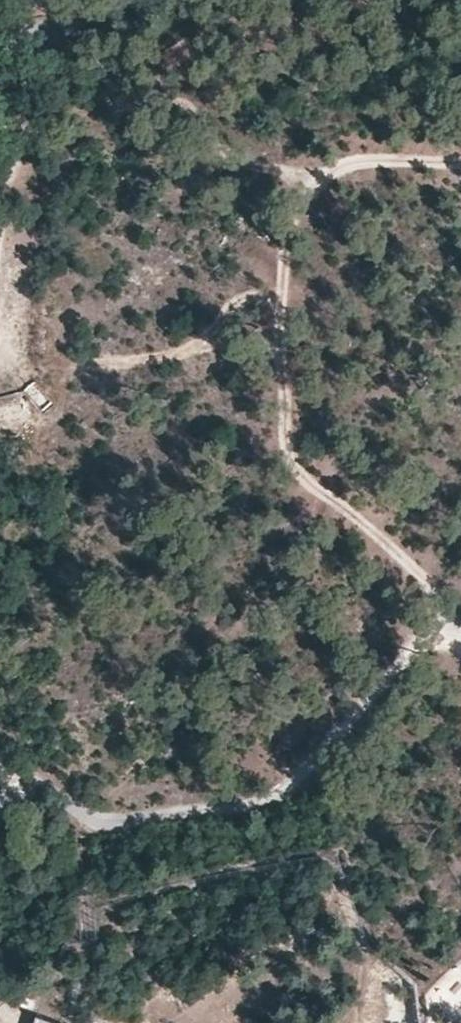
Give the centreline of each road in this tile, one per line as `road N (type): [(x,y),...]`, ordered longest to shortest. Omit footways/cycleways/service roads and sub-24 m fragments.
road 1 (track): [(460,168),(352,167),(314,191),(292,229),(281,278),(290,453),(305,483),(439,598),(451,632)]
road 2 (track): [(460,640),(451,632),(430,637),(284,791),(258,805),(77,821),(46,795),(19,791),(0,804)]
road 3 (track): [(0,254),(17,175),(17,46)]
road 4 (unclassified): [(138,0),(82,25),(0,44)]

